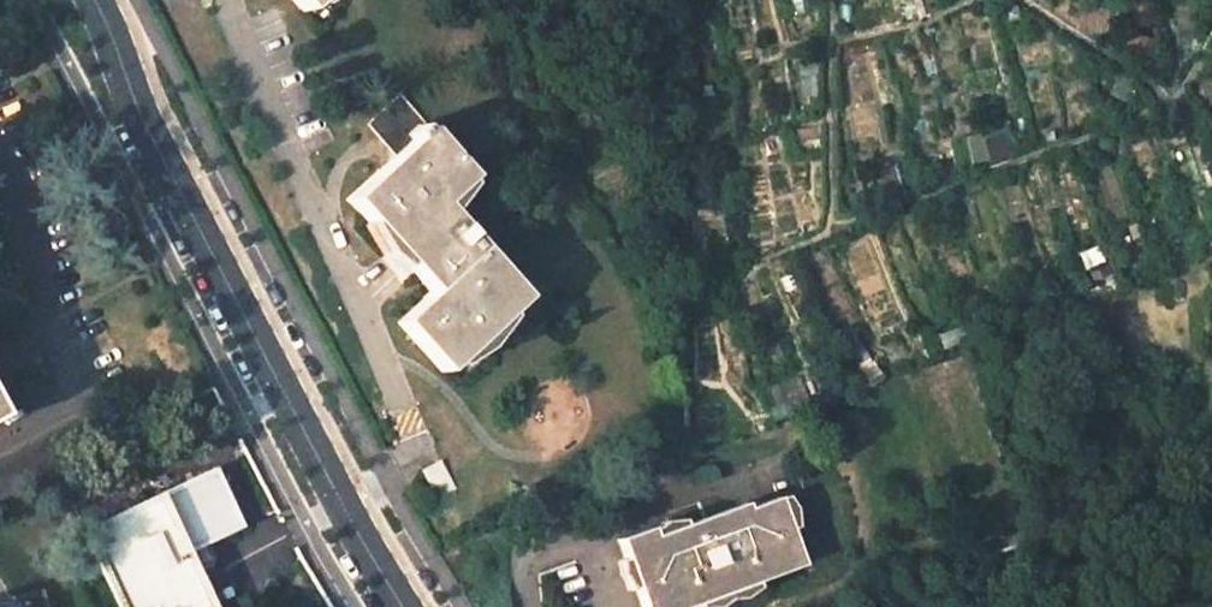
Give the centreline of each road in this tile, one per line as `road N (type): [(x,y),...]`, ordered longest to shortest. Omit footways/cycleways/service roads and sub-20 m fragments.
road 1 (tertiary): [(399,606),(338,509),(138,113),(111,27),(92,0)]
road 2 (track): [(829,0),(829,230)]

